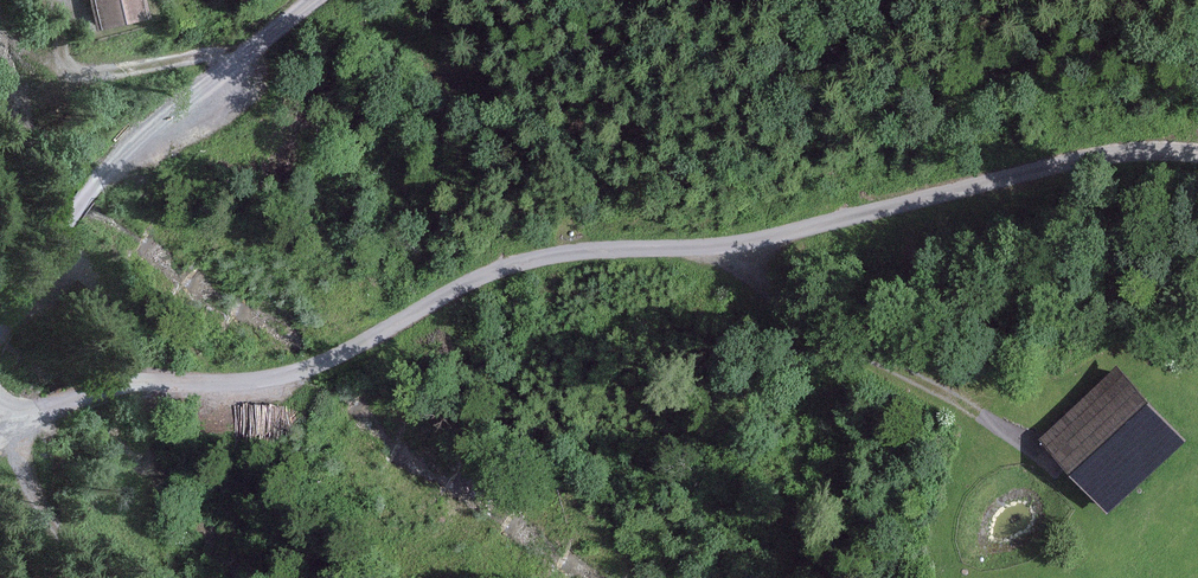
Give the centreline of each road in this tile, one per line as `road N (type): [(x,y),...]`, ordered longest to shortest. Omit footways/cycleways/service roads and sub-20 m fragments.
road 1 (track): [(1197,156),(1096,157),(739,243),(540,258),(479,278),(304,370),(249,381),(115,385),(23,415),(0,413)]
road 2 (track): [(0,309),(93,187),(312,0)]
road 3 (track): [(739,243),(777,300),(1021,443)]
road 4 (track): [(92,577),(44,510),(0,418)]

